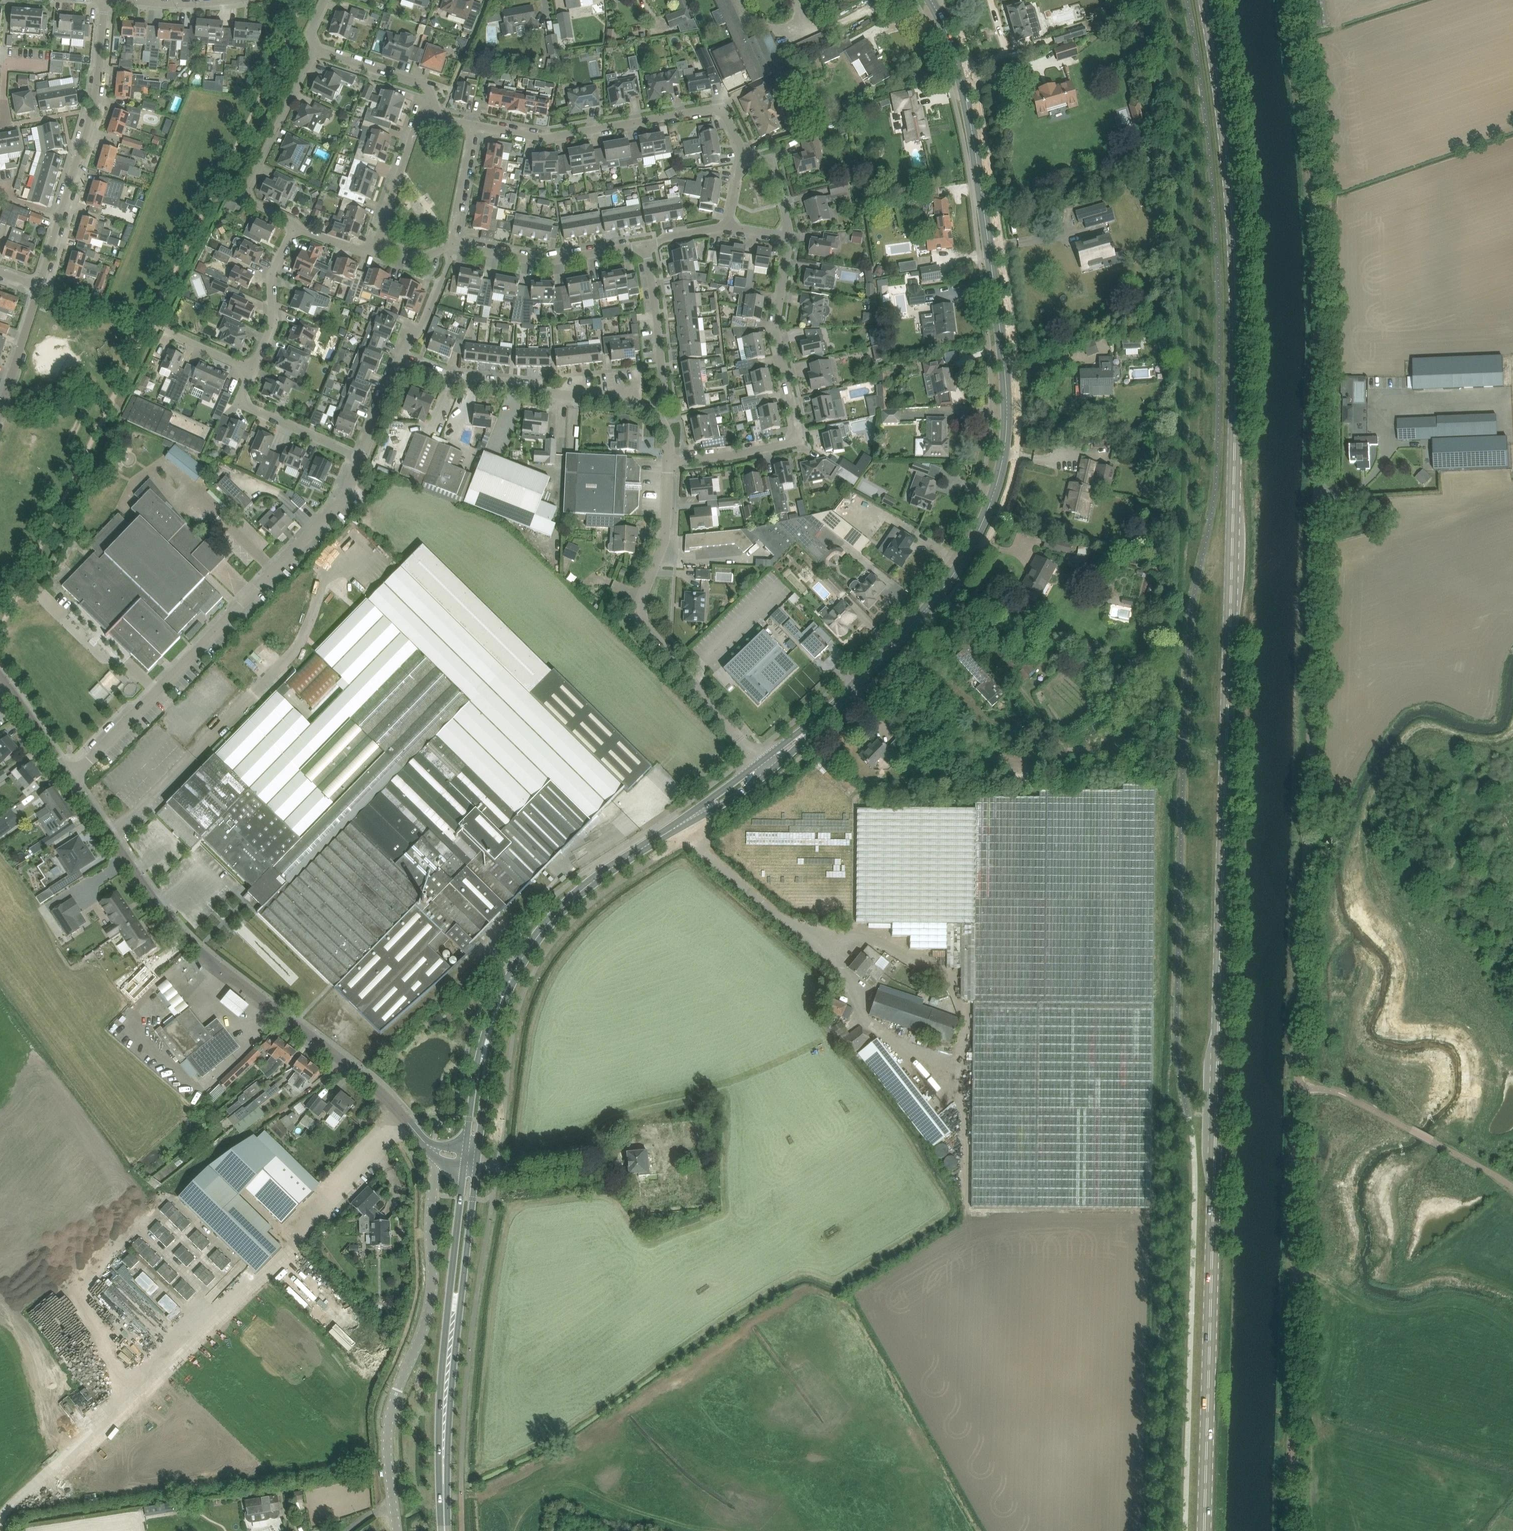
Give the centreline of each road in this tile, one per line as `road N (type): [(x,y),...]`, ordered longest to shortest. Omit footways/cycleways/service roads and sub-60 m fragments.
road 1 (secondary): [(1205,1530),(1237,329),(1227,140),(1205,0)]
road 2 (unclassified): [(1287,1530),(1312,512),(1310,227),(1284,0)]
road 3 (tertiary): [(762,767),(853,685),(960,560),(1000,468),(1007,413),(992,234),(966,103),(927,0)]
road 4 (track): [(0,1530),(11,1507),(283,1257),(405,1115)]
road 5 (tertiary): [(468,1160),(487,1040),(521,960),(585,888),(762,767)]
road 6 (unclassified): [(434,1144),(358,1072),(177,930),(71,780)]
road 7 (unclassified): [(71,780),(336,502),(359,453)]
road 8 (unclassified): [(397,1530),(389,1416),(430,1302),(434,1144)]
road 9 (tertiary): [(444,1530),(445,1425),(468,1160)]
road 10 (unclassified): [(665,461),(656,554),(634,612),(762,767)]
road 11 (unclassified): [(359,453),(386,384),(404,368),(501,390),(655,401)]
road 12 (unclassified): [(665,461),(789,440),(776,336),(786,235)]
road 13 (unclassified): [(359,453),(243,402),(271,323),(271,275),(294,229)]
road 14 (unclassified): [(34,287),(94,110),(106,0)]
road 15 (unclassified): [(468,121),(529,132),(715,111)]
road 16 (unclassified): [(294,229),(246,193),(316,49)]
road 17 (unclassified): [(446,248),(549,256),(645,238)]
road 18 (unclassified): [(655,401),(661,392),(645,238)]
road 19 (unclassified): [(371,246),(414,126),(433,114)]
road 20 (unclassified): [(316,49),(415,85),(433,114)]
road 21 (unclassified): [(446,248),(468,121)]
road 22 (unclassified): [(71,780),(0,679)]

